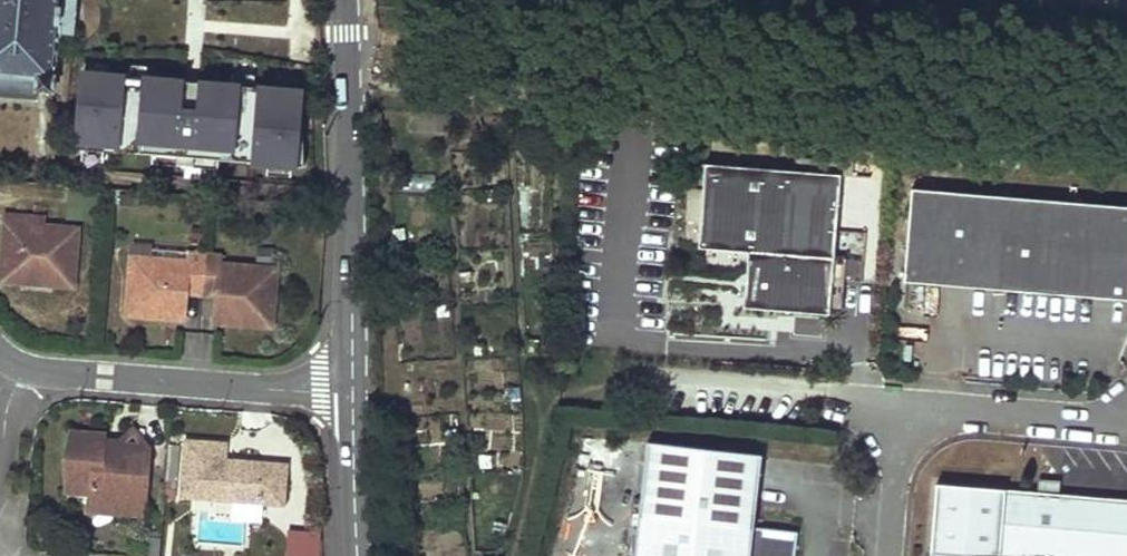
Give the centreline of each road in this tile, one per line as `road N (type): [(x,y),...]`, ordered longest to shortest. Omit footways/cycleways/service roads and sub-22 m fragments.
road 1 (tertiary): [(342,0),(355,395)]
road 2 (residential): [(18,368),(355,395)]
road 3 (tertiary): [(355,395),(363,555)]

